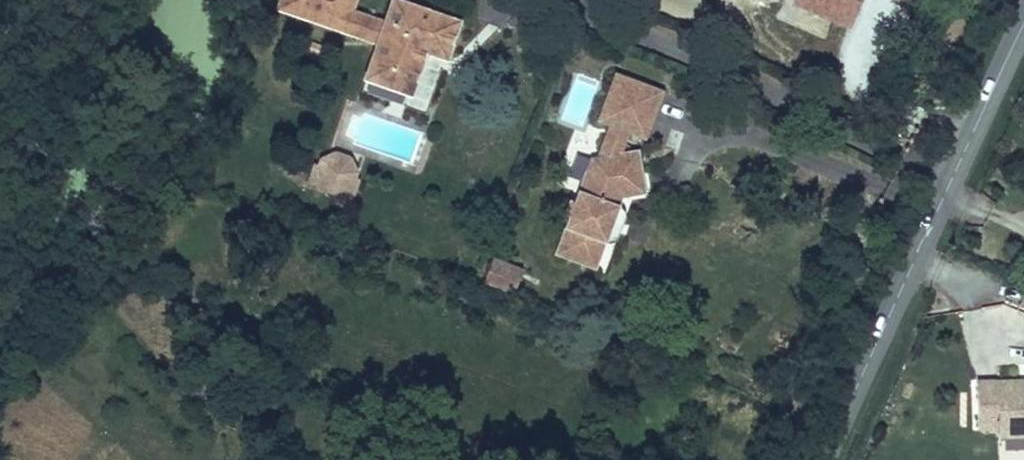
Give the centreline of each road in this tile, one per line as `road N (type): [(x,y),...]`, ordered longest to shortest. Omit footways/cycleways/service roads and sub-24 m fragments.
road 1 (tertiary): [(1023,24),(823,459)]

